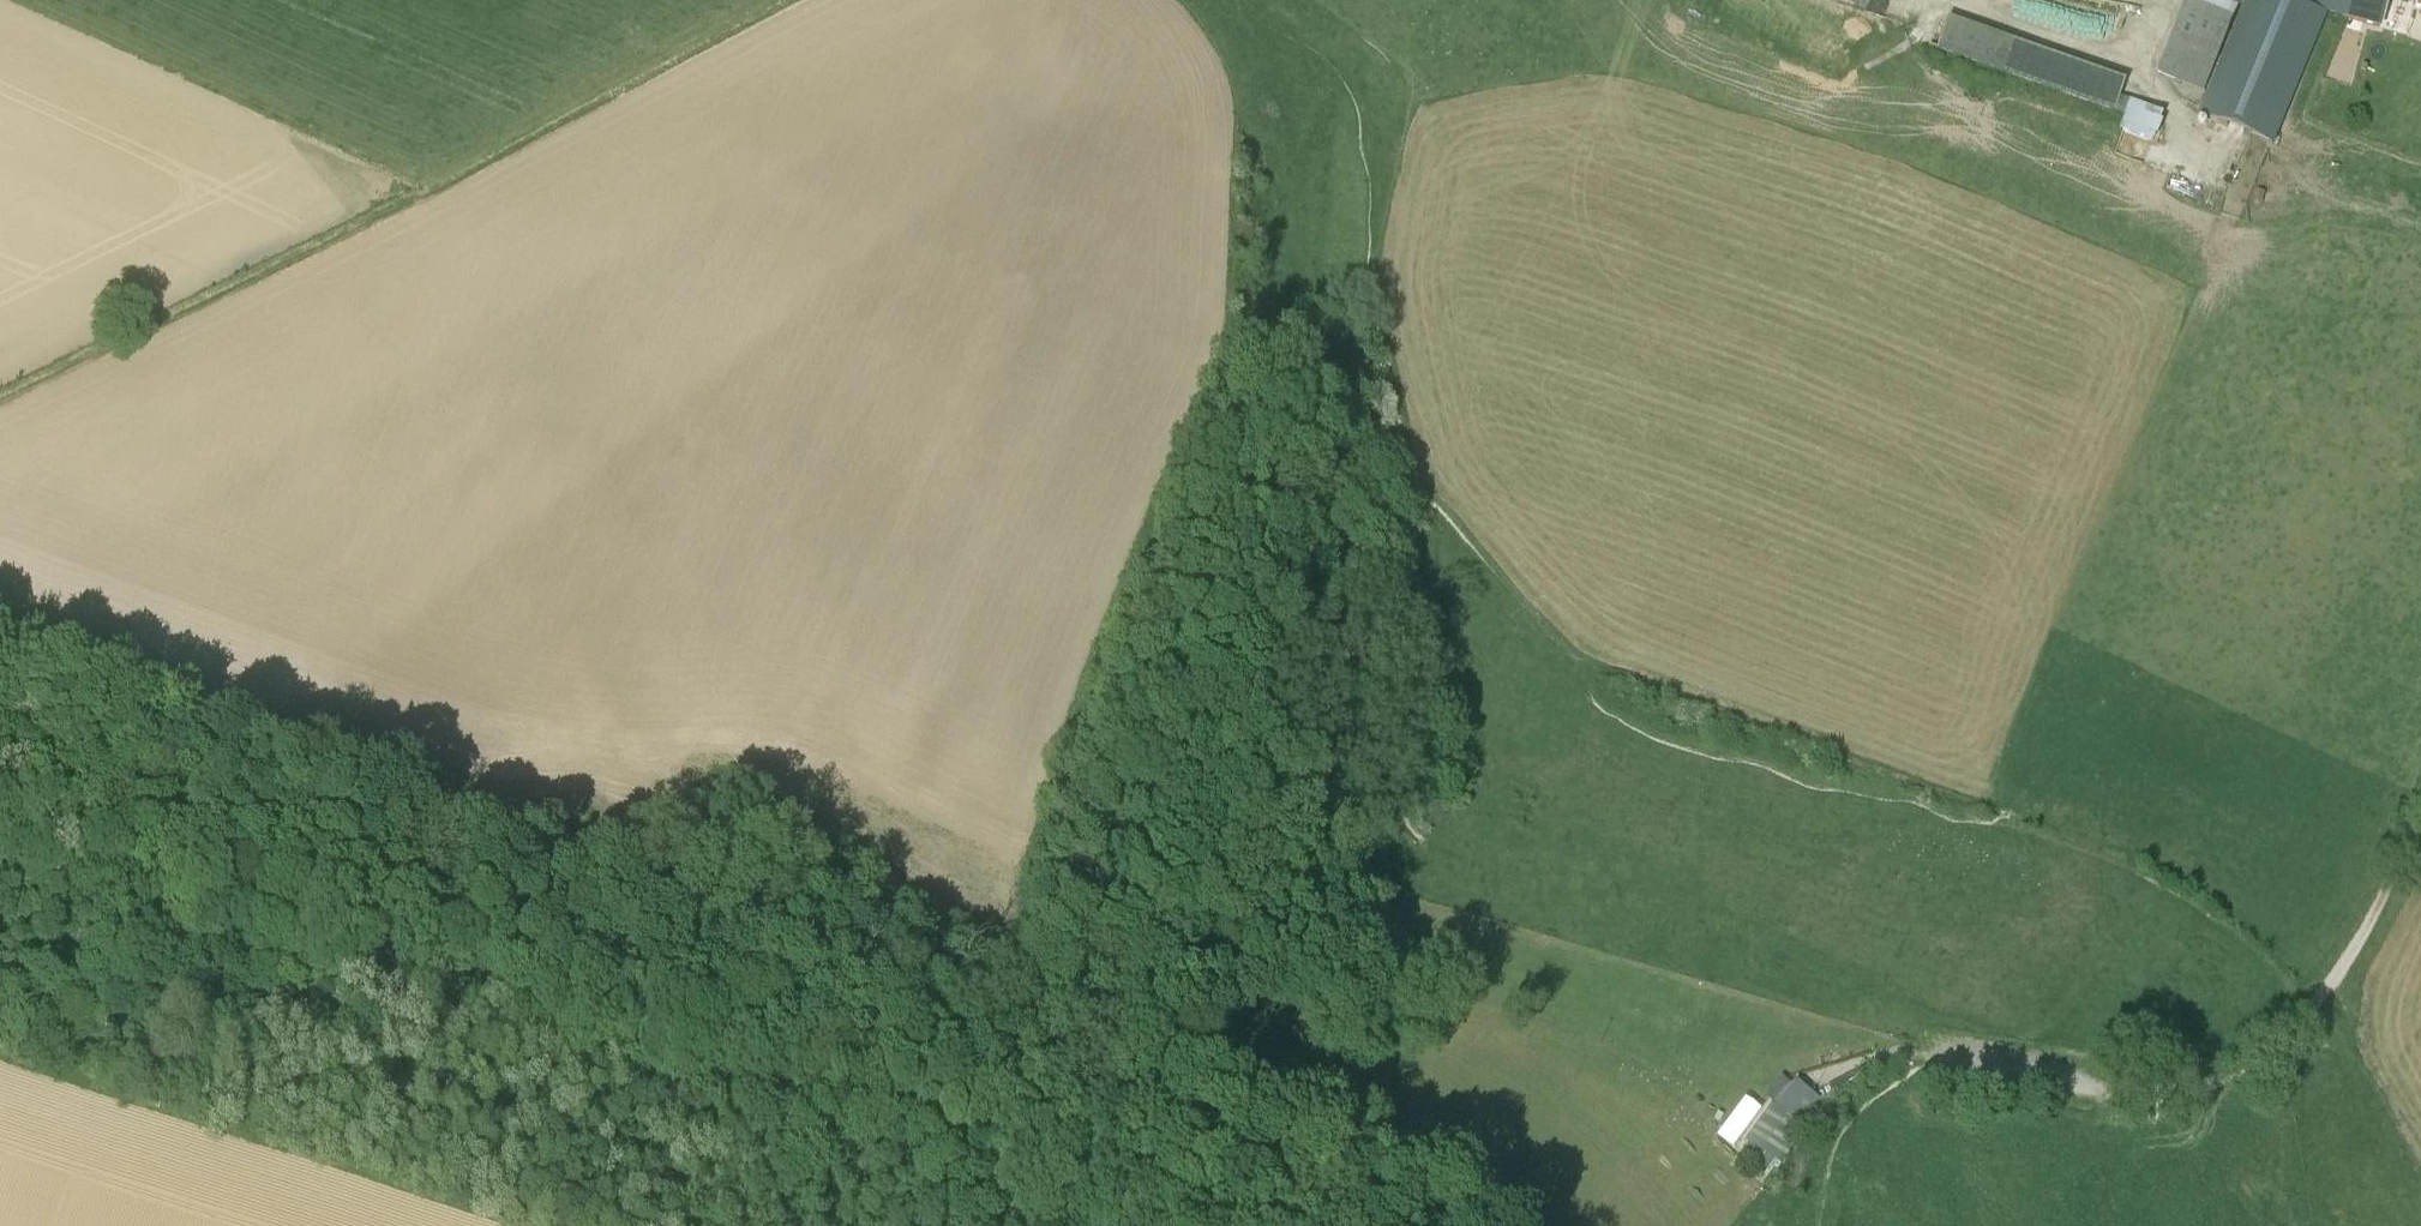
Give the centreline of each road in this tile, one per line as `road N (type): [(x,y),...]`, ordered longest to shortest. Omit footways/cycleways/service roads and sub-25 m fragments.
road 1 (track): [(786,0),(495,158),(0,408)]

